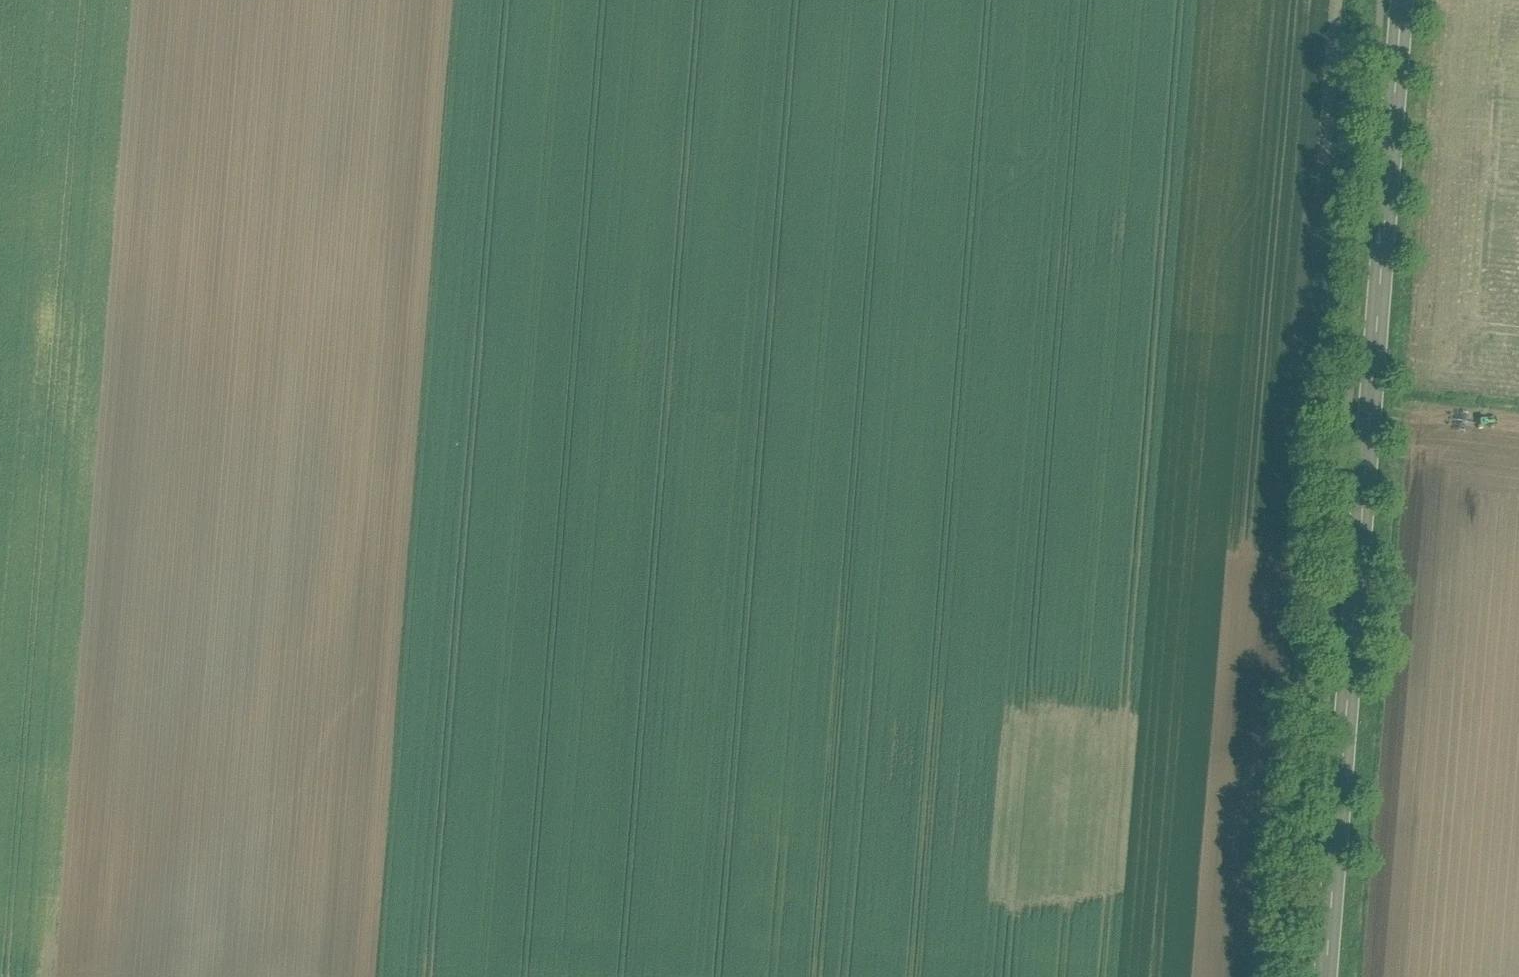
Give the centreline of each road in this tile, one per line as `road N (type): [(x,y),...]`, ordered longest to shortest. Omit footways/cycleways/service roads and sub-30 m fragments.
road 1 (tertiary): [(1409,0),(1325,976)]

